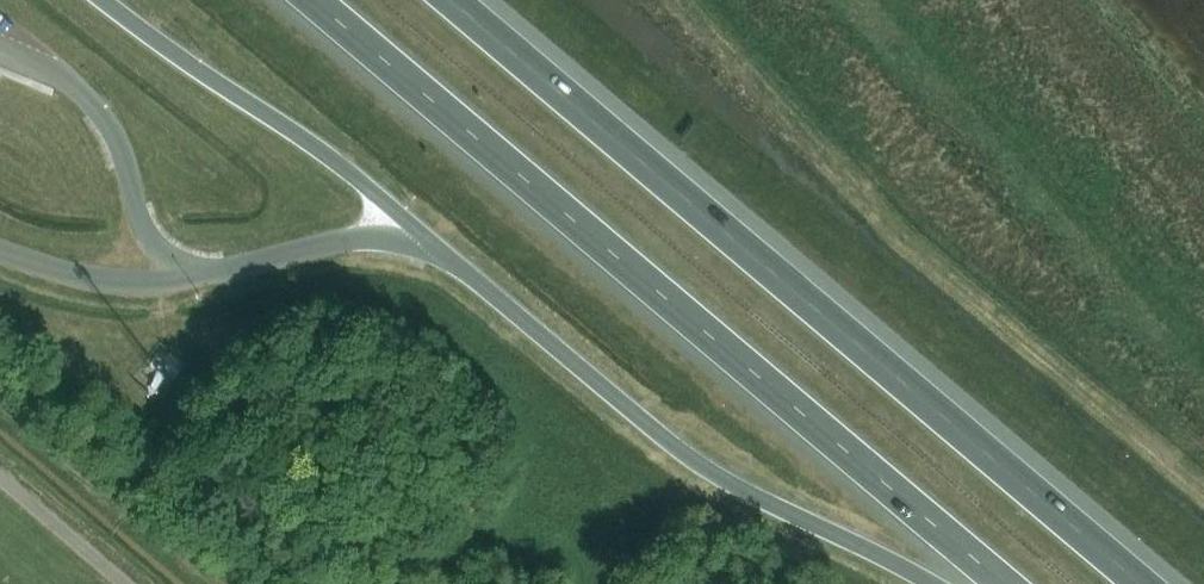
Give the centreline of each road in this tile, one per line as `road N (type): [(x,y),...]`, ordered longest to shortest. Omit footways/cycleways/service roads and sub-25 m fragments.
road 1 (motorway): [(316,0),(1003,583)]
road 2 (motorway): [(1144,583),(468,0)]
road 3 (motorway): [(430,258),(671,452),(933,583)]
road 4 (unclassified): [(121,583),(0,482)]

